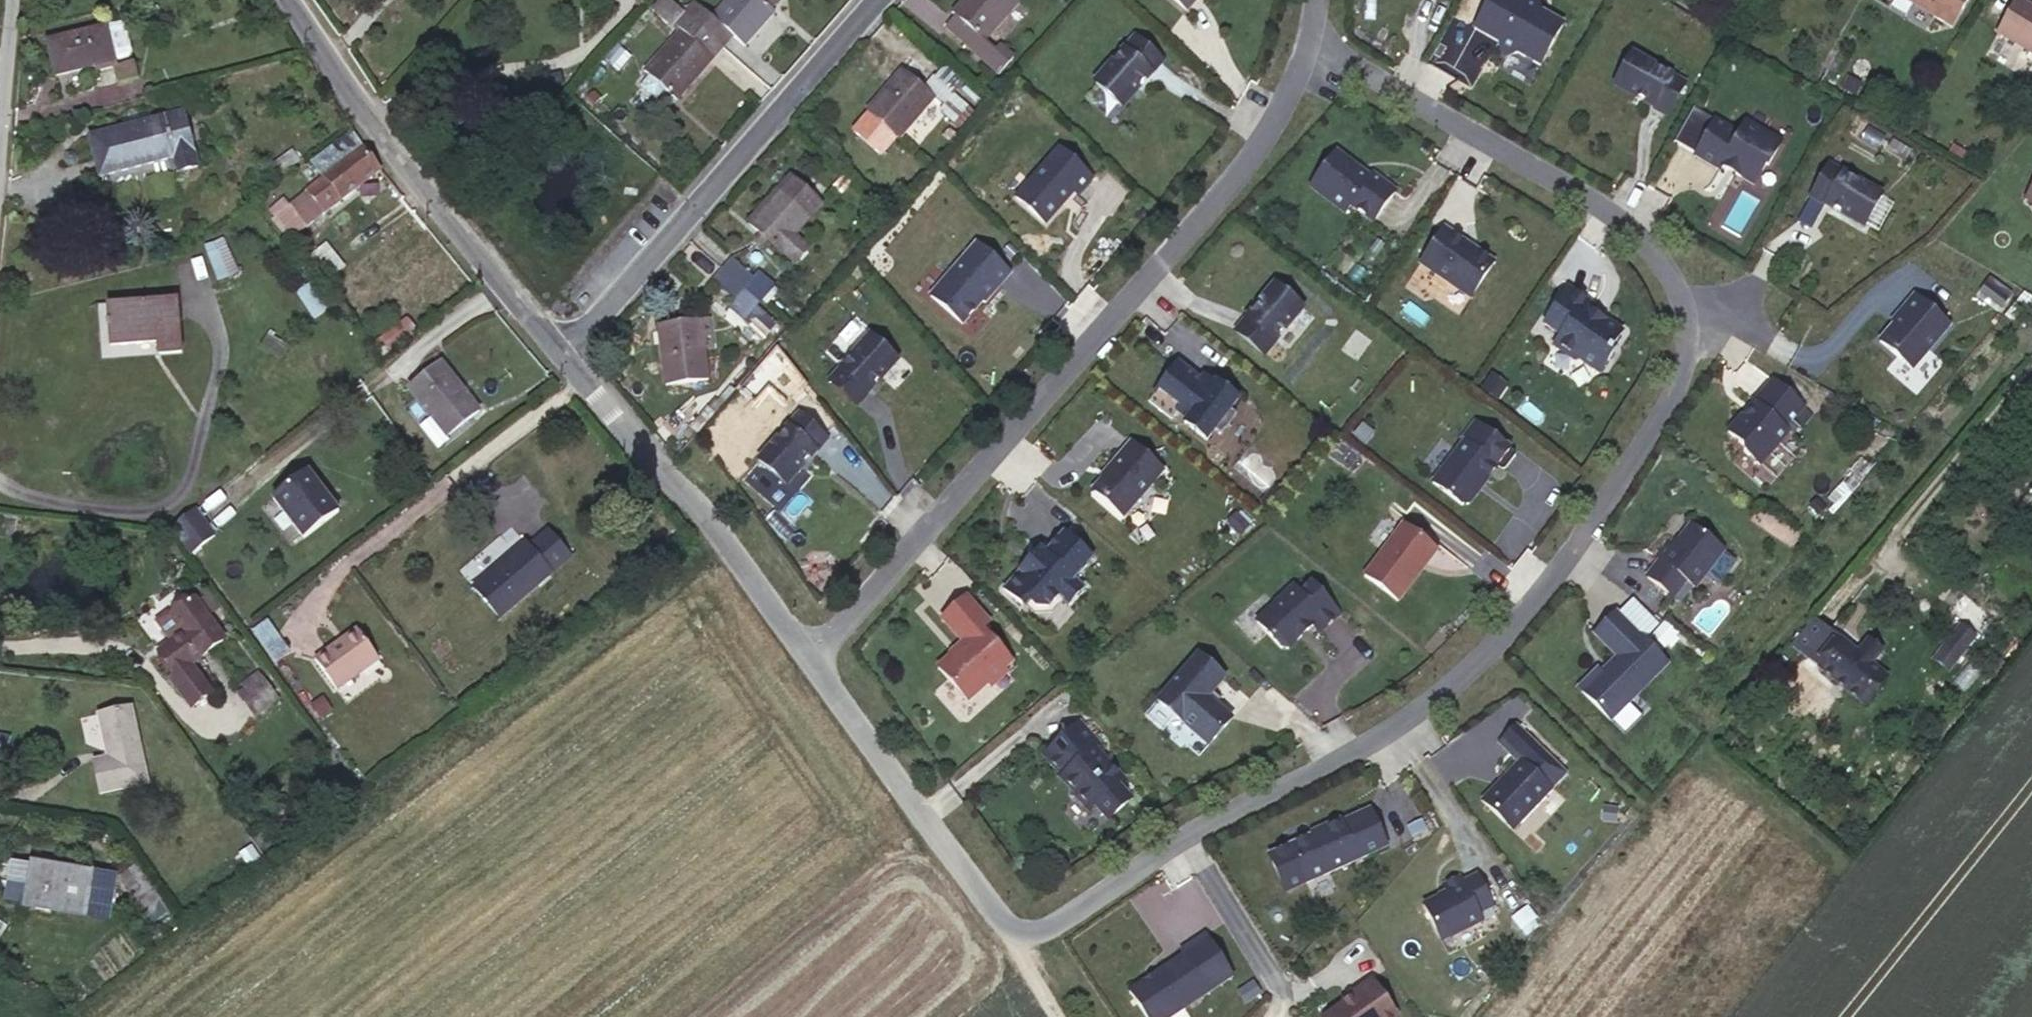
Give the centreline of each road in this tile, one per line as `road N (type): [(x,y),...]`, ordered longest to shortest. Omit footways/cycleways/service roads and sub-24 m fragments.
road 1 (residential): [(1318,53),(1604,207),(1672,265),(1692,316),(1679,374),(1529,607),(1412,721),(1217,819),(1031,940)]
road 2 (residential): [(808,659),(1266,145),(1318,53)]
road 3 (residential): [(552,344),(866,0)]
road 4 (residential): [(282,0),(376,133),(552,344)]
road 5 (residential): [(552,344),(690,500),(808,659)]
road 6 (residential): [(808,659),(1004,927),(1031,940)]

